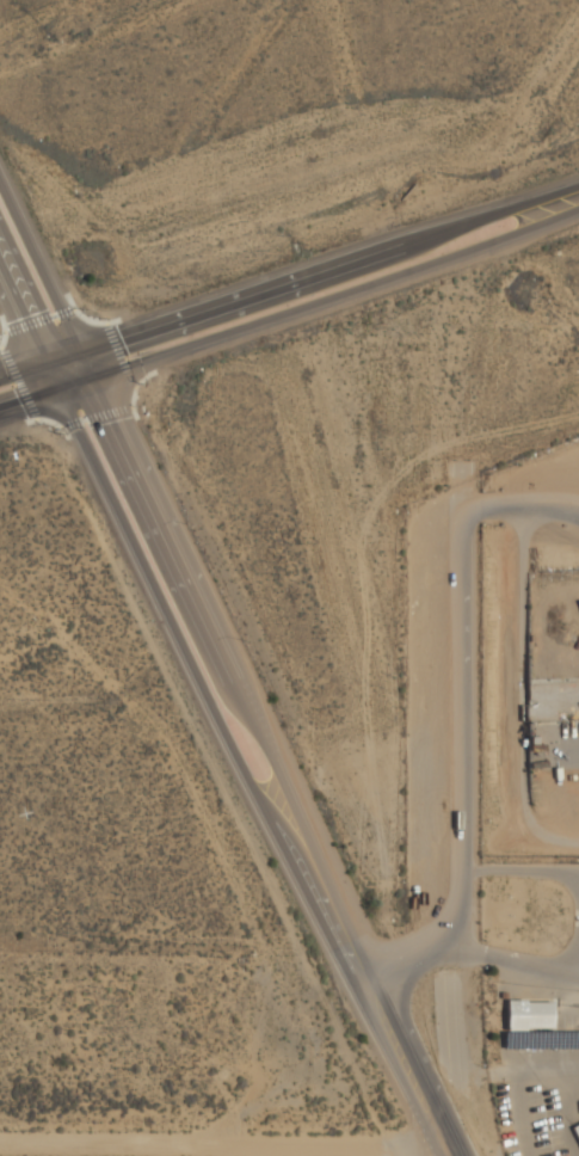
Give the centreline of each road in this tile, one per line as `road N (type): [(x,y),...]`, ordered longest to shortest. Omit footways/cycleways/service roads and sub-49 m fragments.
road 1 (tertiary): [(42,361),(104,469),(241,782),(364,980)]
road 2 (tertiary): [(364,980),(283,765),(82,348)]
road 3 (primary): [(0,413),(578,219)]
road 4 (primary): [(578,187),(82,348)]
road 5 (residential): [(0,1147),(448,1146)]
road 6 (tertiary): [(452,1155),(364,980)]
road 7 (tertiary): [(82,348),(0,177)]

